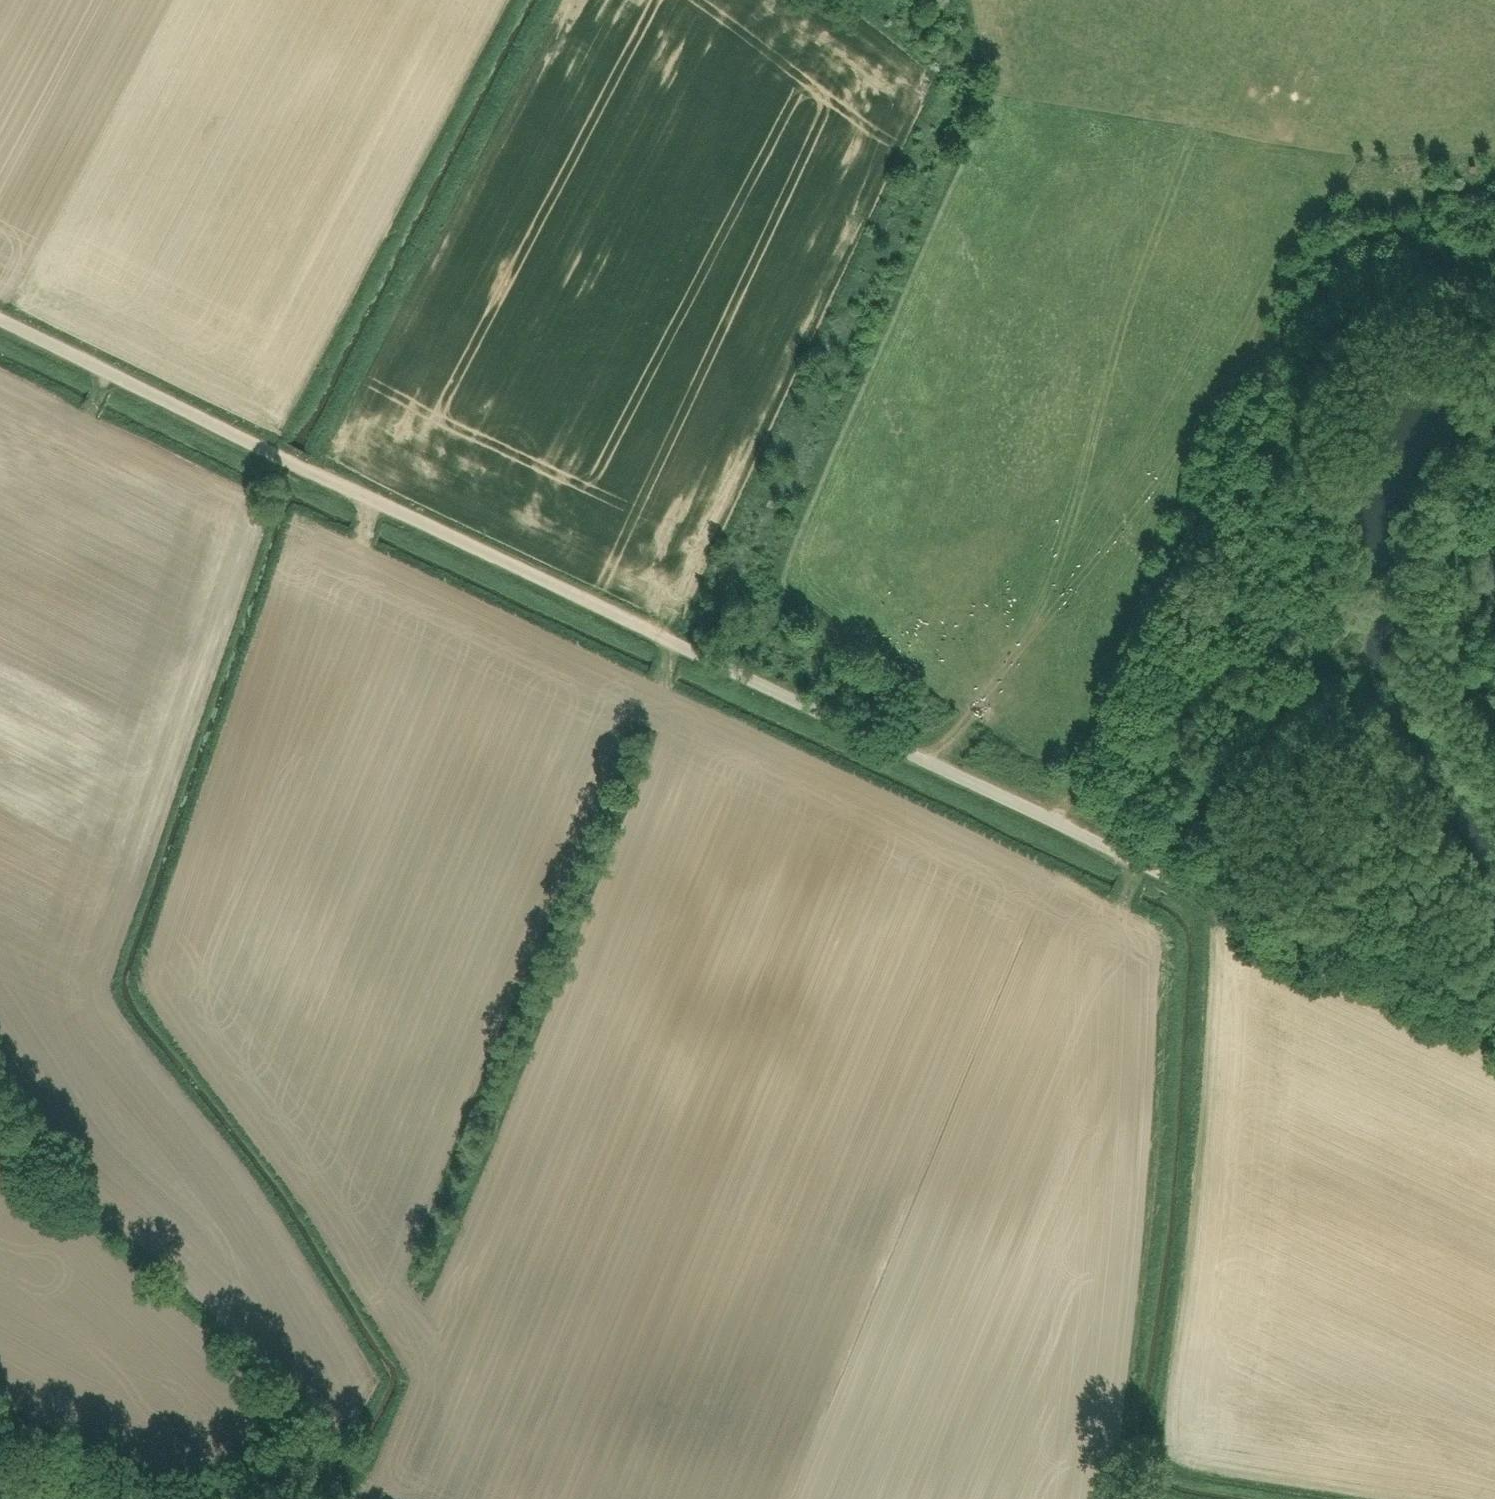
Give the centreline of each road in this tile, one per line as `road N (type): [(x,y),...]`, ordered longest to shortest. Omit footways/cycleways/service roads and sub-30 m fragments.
road 1 (track): [(0,316),(290,465),(1494,1031)]

